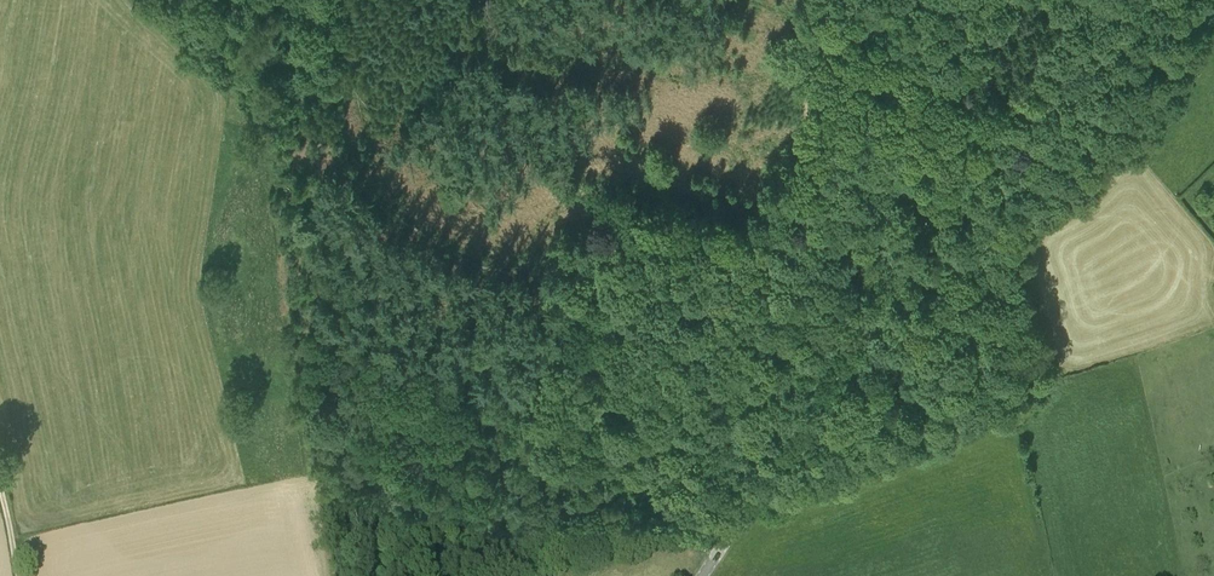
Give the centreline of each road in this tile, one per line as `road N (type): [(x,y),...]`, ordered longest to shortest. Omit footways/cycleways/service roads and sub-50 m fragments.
road 1 (unclassified): [(702,575),(1076,0)]

